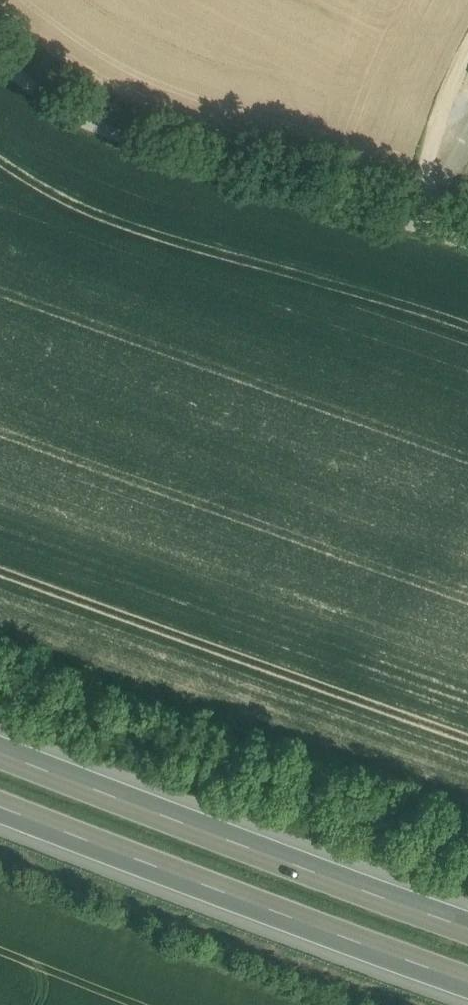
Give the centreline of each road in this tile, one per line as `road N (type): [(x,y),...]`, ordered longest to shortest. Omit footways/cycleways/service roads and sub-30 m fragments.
road 1 (unclassified): [(0,65),(51,105),(101,130),(467,239)]
road 2 (motorway): [(467,908),(0,731)]
road 3 (motorway): [(0,813),(467,980)]
road 4 (track): [(467,63),(441,116),(419,224)]

